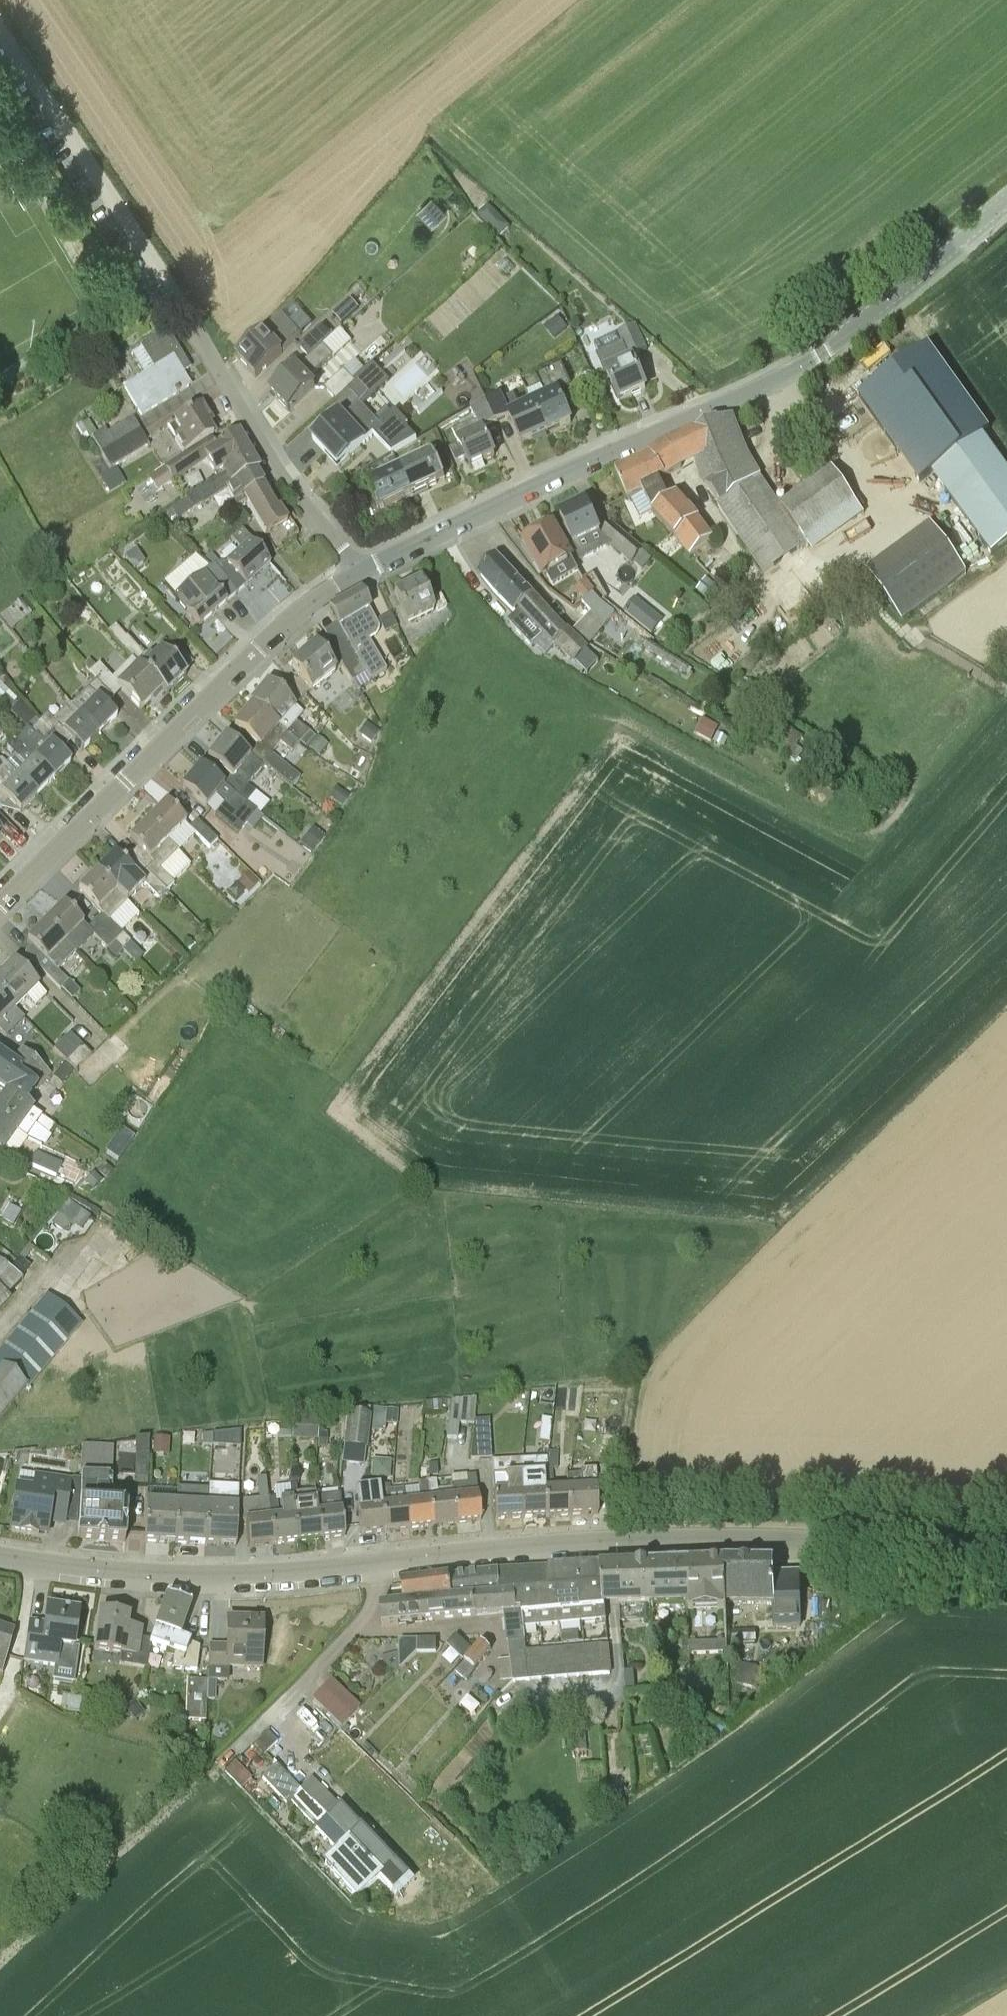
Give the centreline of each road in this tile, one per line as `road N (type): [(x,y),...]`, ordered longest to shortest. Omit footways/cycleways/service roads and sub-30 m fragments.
road 1 (tertiary): [(1006,1558),(757,1539),(256,1576),(112,1575),(0,1561)]
road 2 (tertiary): [(360,570),(761,387),(832,347),(1006,202)]
road 3 (residential): [(360,570),(280,475),(165,280),(0,35)]
road 4 (tertiary): [(0,906),(278,629),(360,570)]

